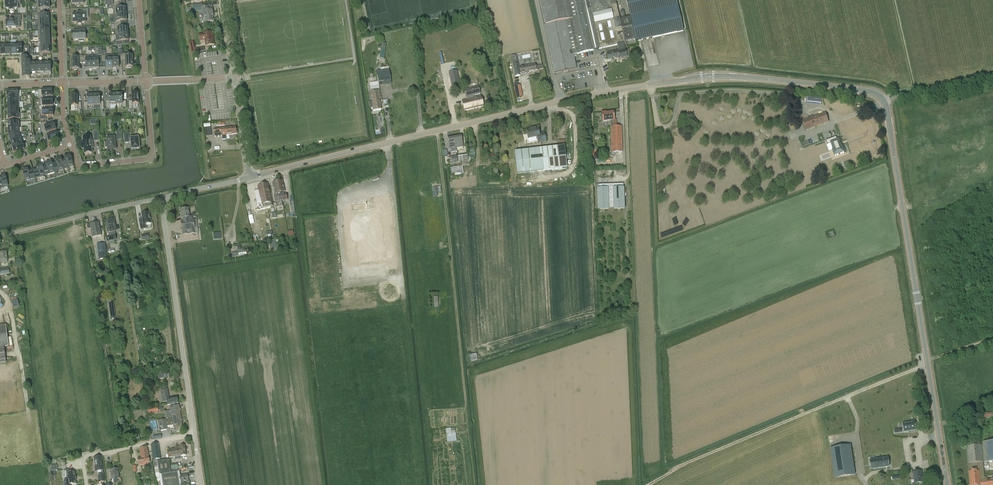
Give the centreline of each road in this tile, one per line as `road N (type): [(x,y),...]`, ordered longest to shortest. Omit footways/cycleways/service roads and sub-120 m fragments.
road 1 (tertiary): [(250,177),(596,93),(706,77),(781,80),(884,100)]
road 2 (tertiary): [(946,484),(884,100)]
road 3 (track): [(925,365),(649,484)]
road 4 (unclassified): [(202,484),(161,197)]
road 5 (residential): [(71,146),(78,166),(150,159),(146,81)]
road 6 (unclassified): [(0,235),(161,197)]
road 7 (track): [(195,434),(85,457),(86,484)]

